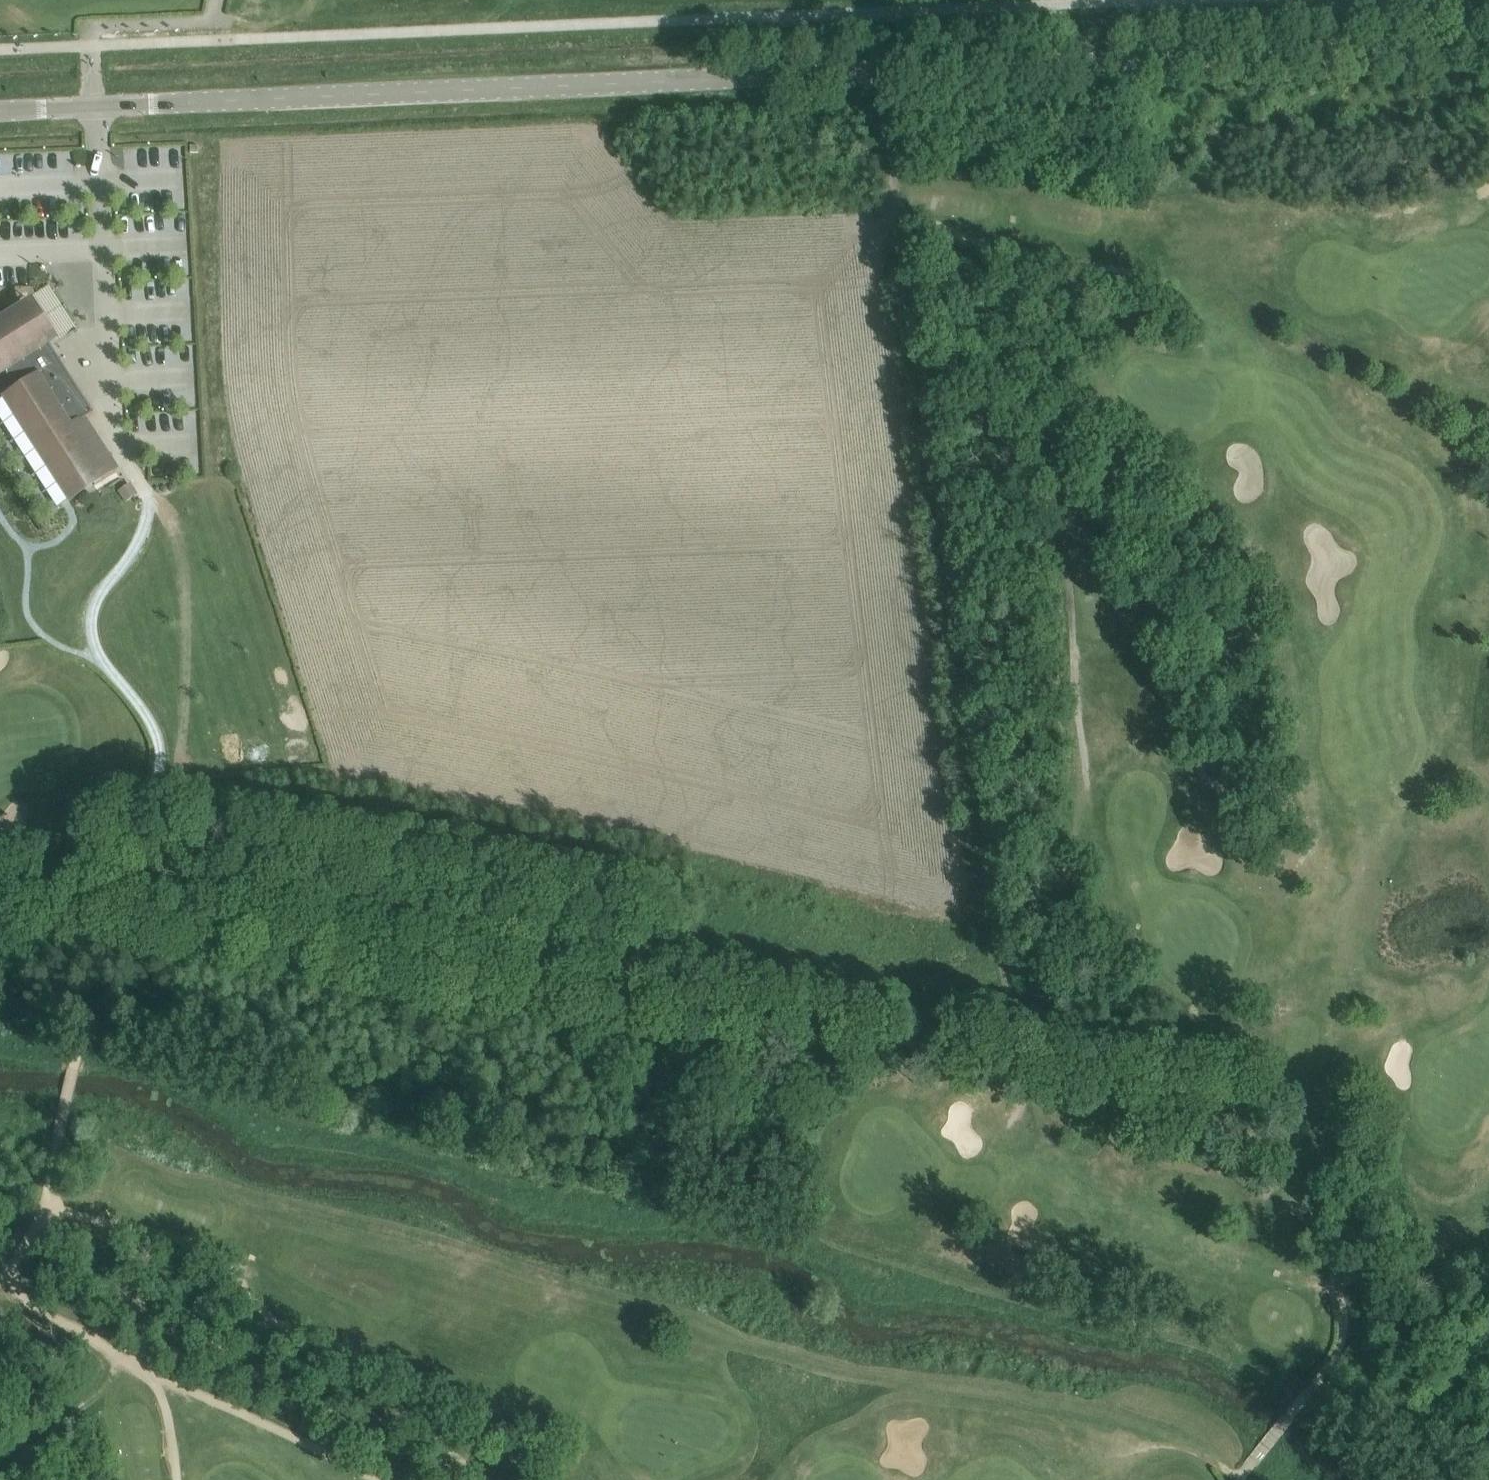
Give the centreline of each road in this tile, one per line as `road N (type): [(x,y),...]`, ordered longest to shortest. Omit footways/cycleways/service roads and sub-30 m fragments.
road 1 (tertiary): [(0,106),(1488,40)]
road 2 (track): [(1161,1072),(1052,1047),(75,891)]
road 3 (track): [(128,1350),(0,1301)]

